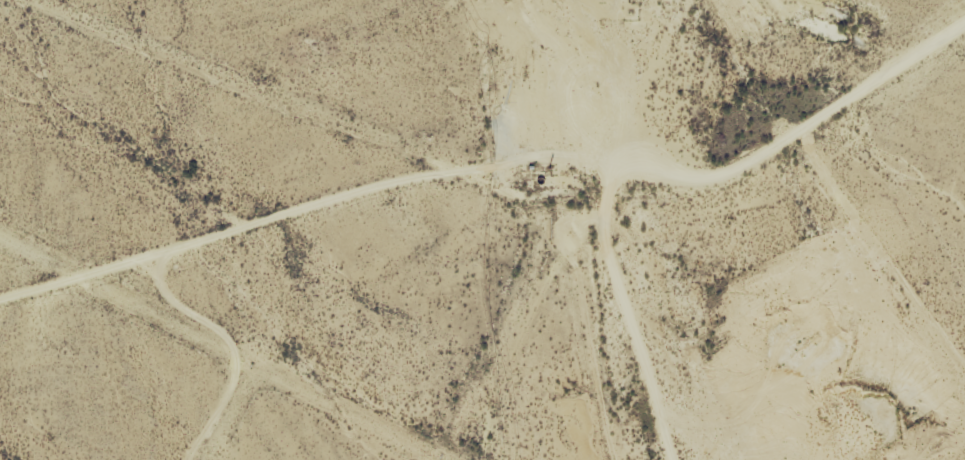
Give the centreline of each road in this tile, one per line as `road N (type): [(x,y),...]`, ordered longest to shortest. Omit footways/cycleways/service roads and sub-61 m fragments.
road 1 (track): [(964,17),(722,180),(623,190),(599,155),(534,140),(455,150),(331,145),(0,18)]
road 2 (track): [(623,190),(599,240),(599,359),(622,459)]
road 3 (track): [(335,459),(261,389),(217,404),(187,459)]

